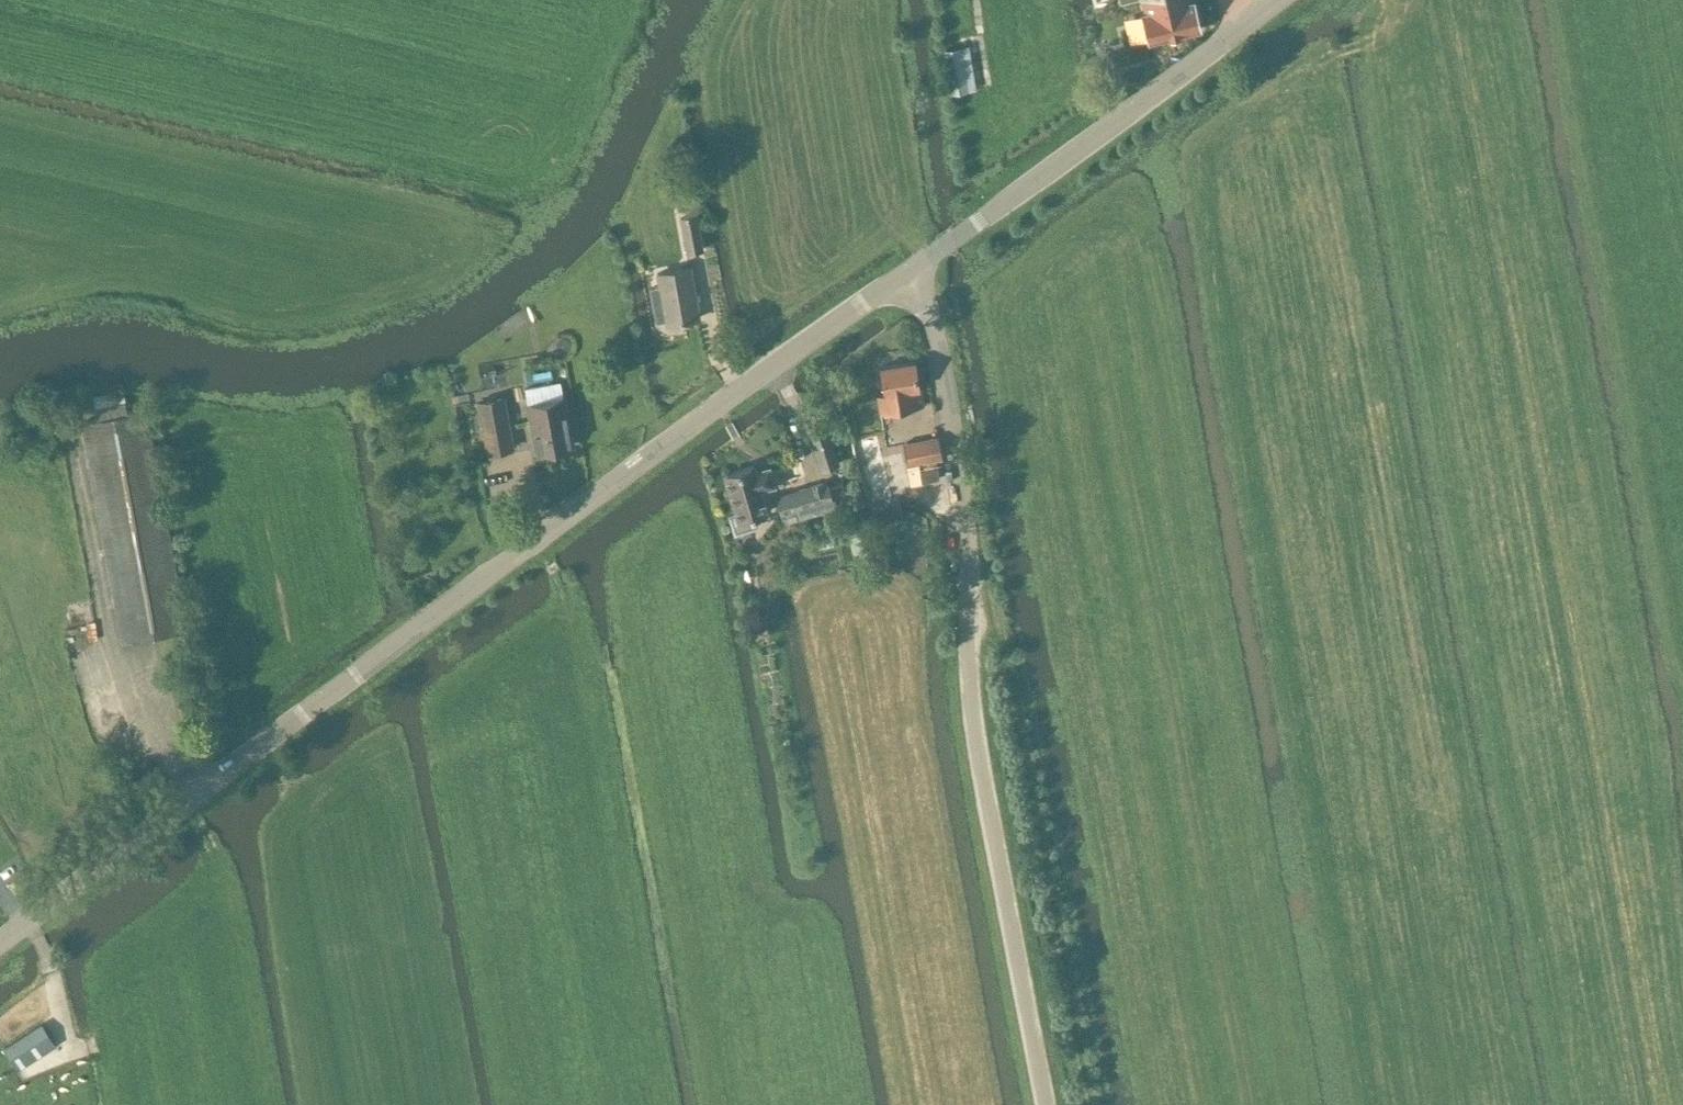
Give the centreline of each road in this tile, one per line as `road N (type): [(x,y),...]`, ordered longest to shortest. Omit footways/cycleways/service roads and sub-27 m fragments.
road 1 (tertiary): [(0,944),(913,268)]
road 2 (unclassified): [(1047,1104),(967,691),(974,567),(931,308),(913,268)]
road 3 (tertiary): [(913,268),(1275,0)]

